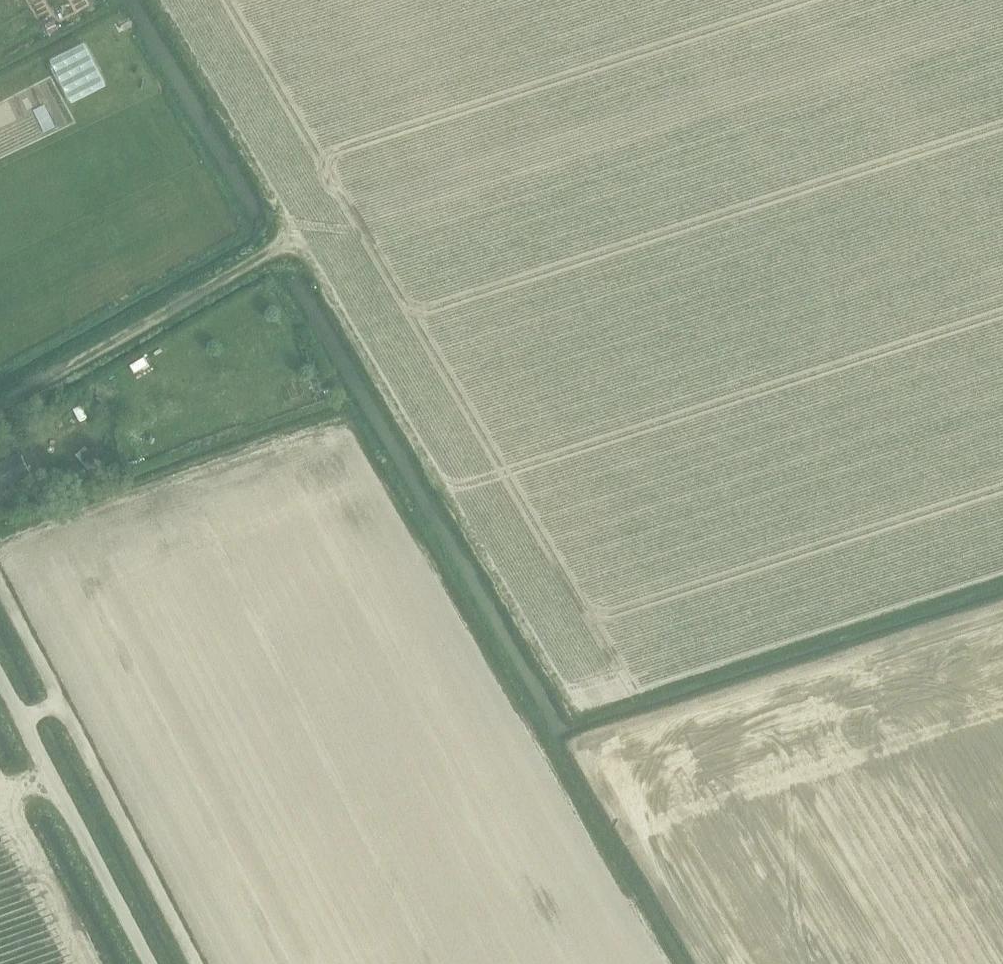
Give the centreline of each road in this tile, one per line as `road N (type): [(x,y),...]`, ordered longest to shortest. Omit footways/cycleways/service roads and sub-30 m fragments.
road 1 (track): [(195,963),(0,585)]
road 2 (track): [(0,412),(284,245)]
road 3 (unclassified): [(151,963),(0,673)]

